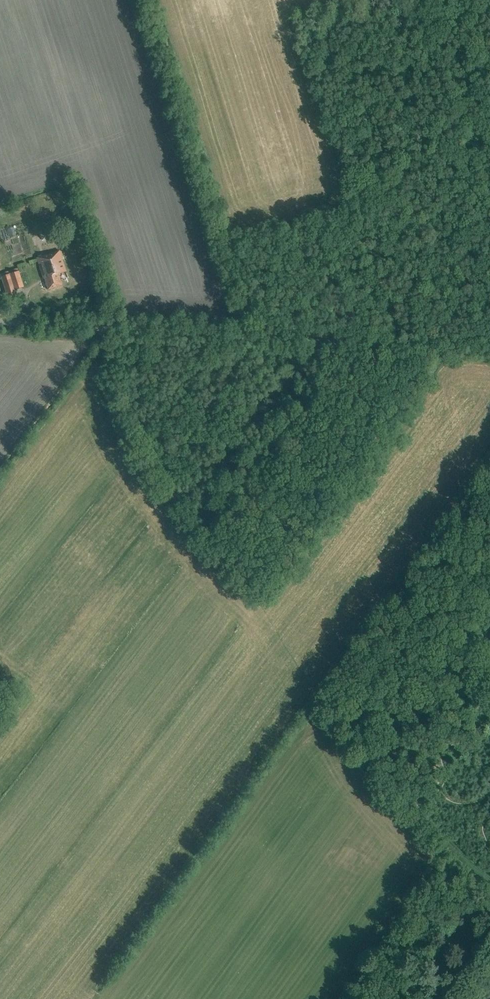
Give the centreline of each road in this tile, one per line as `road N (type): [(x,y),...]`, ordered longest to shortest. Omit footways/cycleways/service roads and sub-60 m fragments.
road 1 (unclassified): [(489,352),(0,322)]

